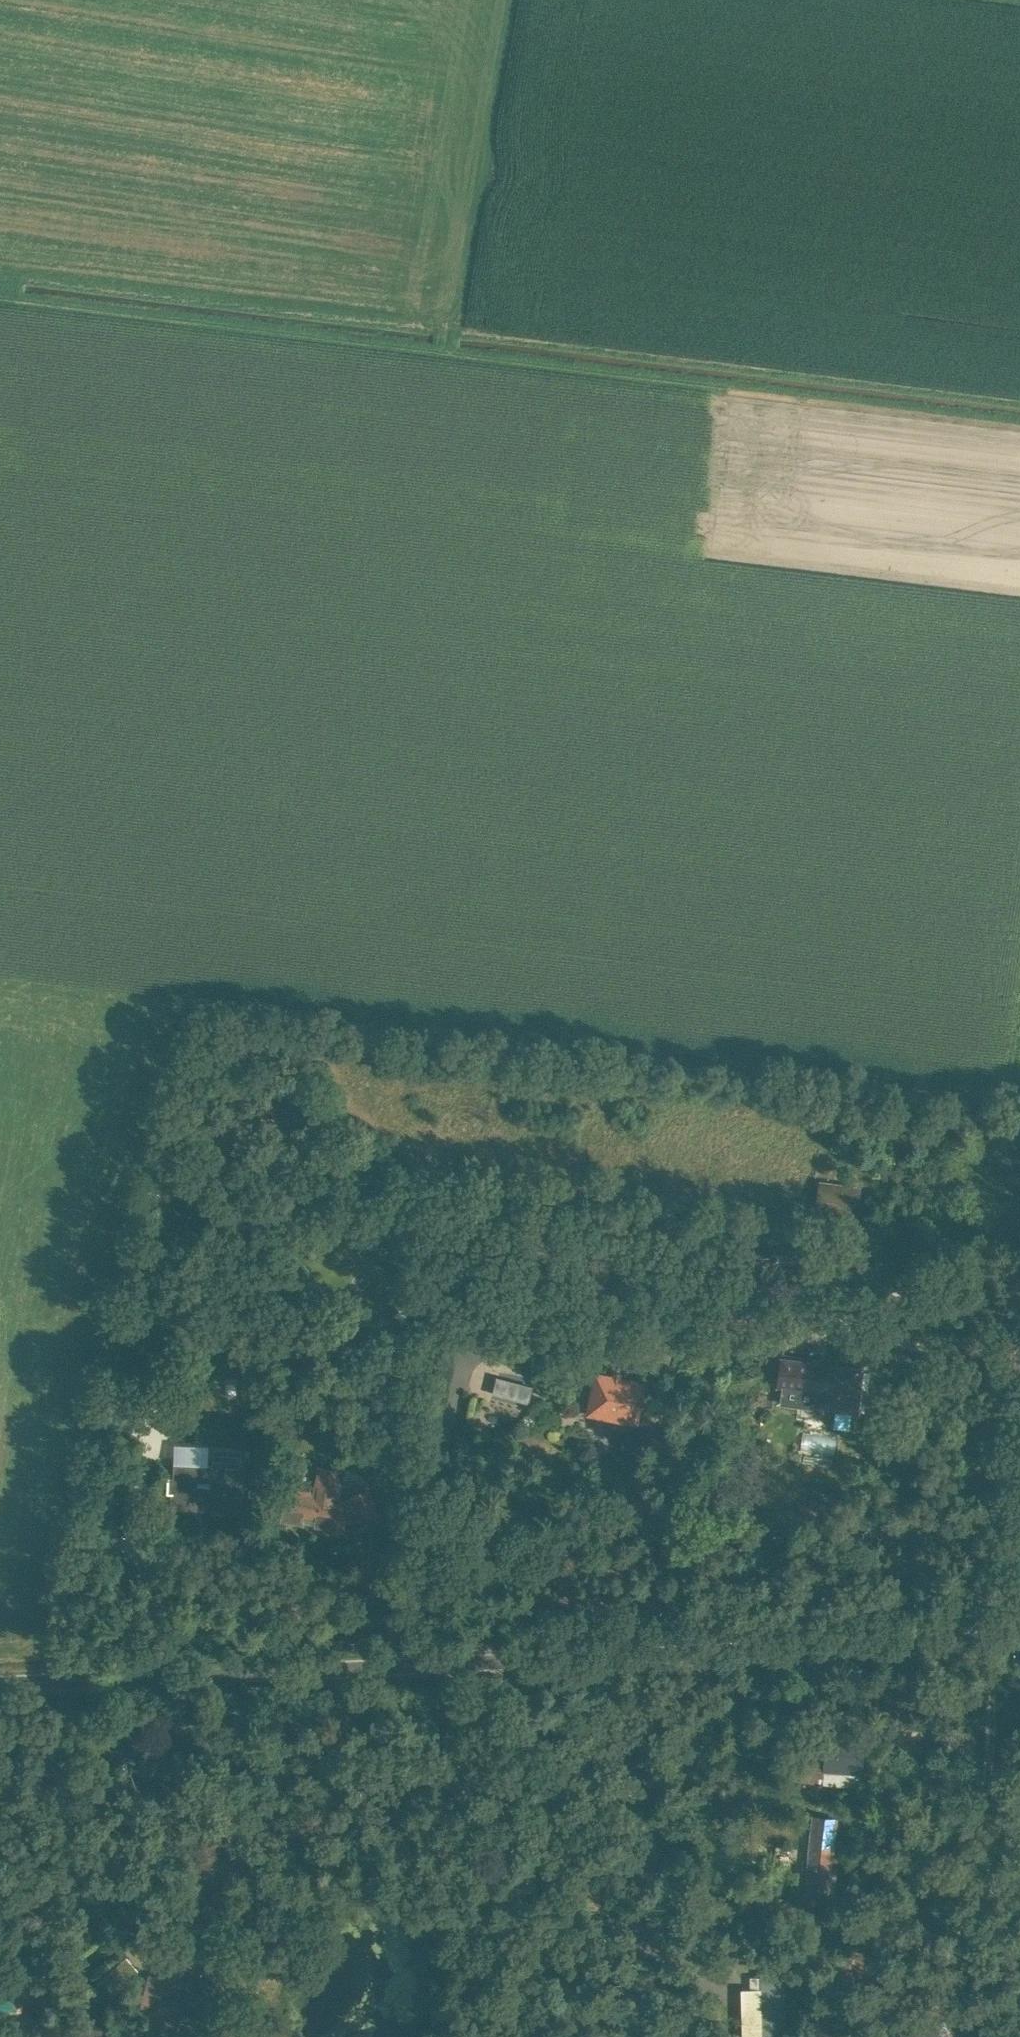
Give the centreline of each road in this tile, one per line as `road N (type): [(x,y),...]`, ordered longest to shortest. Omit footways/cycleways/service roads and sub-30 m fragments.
road 1 (unclassified): [(0,1682),(996,1634)]
road 2 (unclassified): [(996,1634),(1019,1494)]

